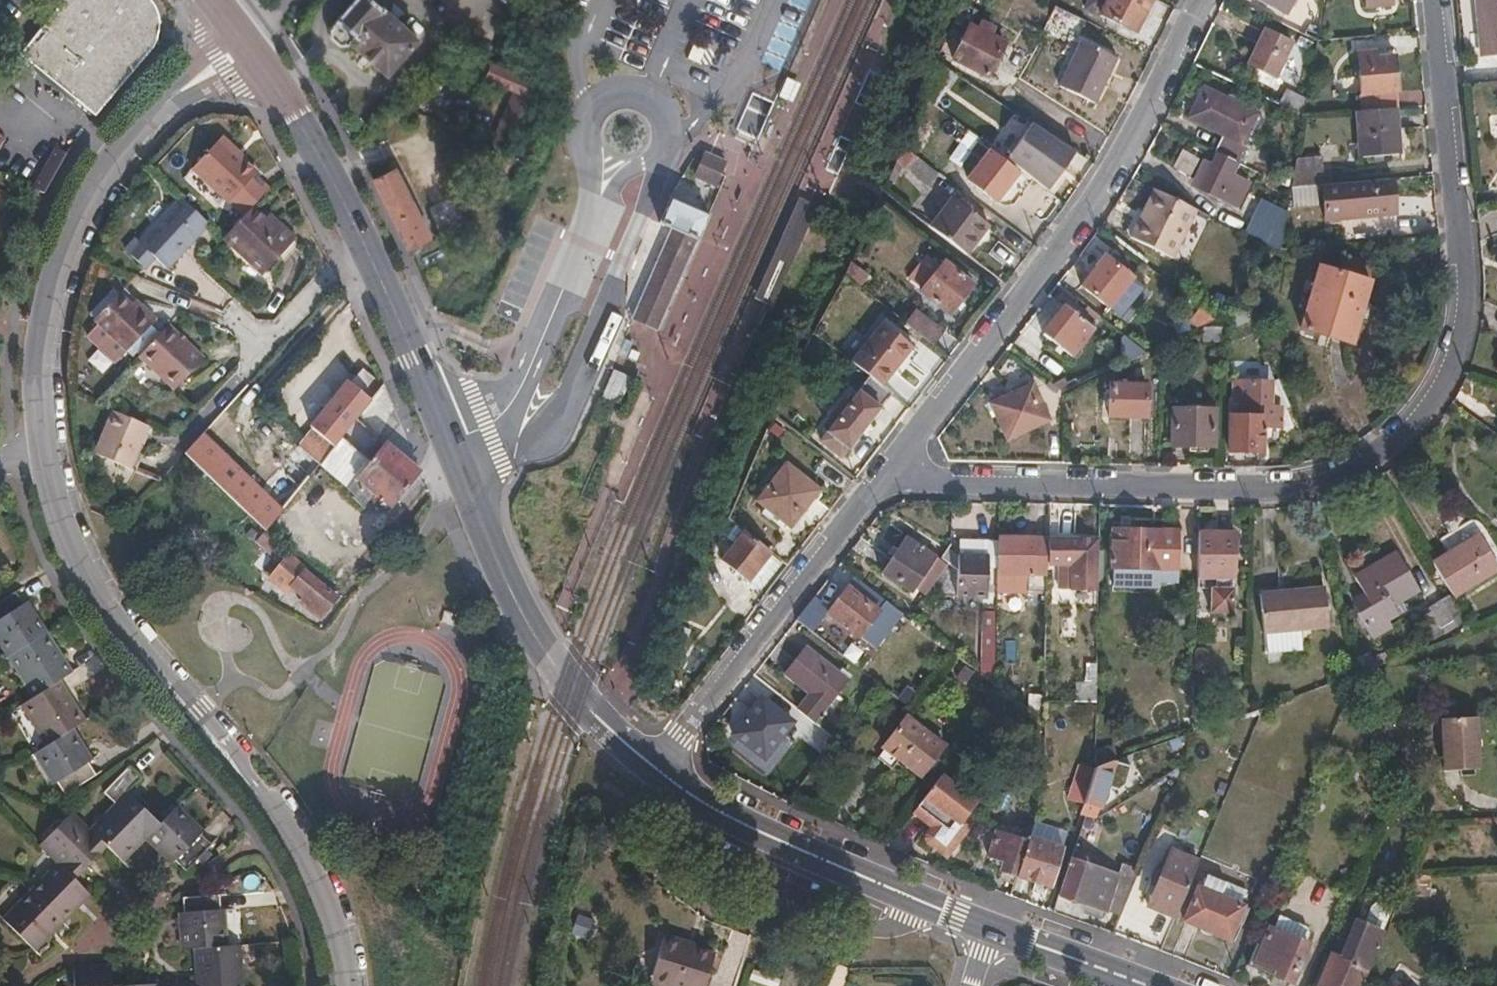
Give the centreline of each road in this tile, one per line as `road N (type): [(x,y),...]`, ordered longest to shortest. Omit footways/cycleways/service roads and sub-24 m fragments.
road 1 (residential): [(1435,0),(1466,275),(1463,334),(1450,374),(1399,445),(1342,475),(1286,488),(929,482),(894,472)]
road 2 (residential): [(44,450),(72,549),(116,622),(198,710),(319,882),(345,985)]
road 3 (residential): [(1202,0),(1127,149),(894,472)]
road 4 (residential): [(249,48),(128,139),(76,220),(42,323),(36,395),(44,450)]
road 5 (primary): [(368,249),(511,594),(568,680)]
road 6 (residential): [(894,472),(654,769)]
road 7 (primary): [(992,929),(808,853),(654,769)]
road 8 (primary): [(249,48),(368,249)]
road 9 (residential): [(368,249),(258,357),(216,306)]
road 10 (primary): [(654,769),(568,680)]
road 11 (primary): [(1107,970),(992,929)]

